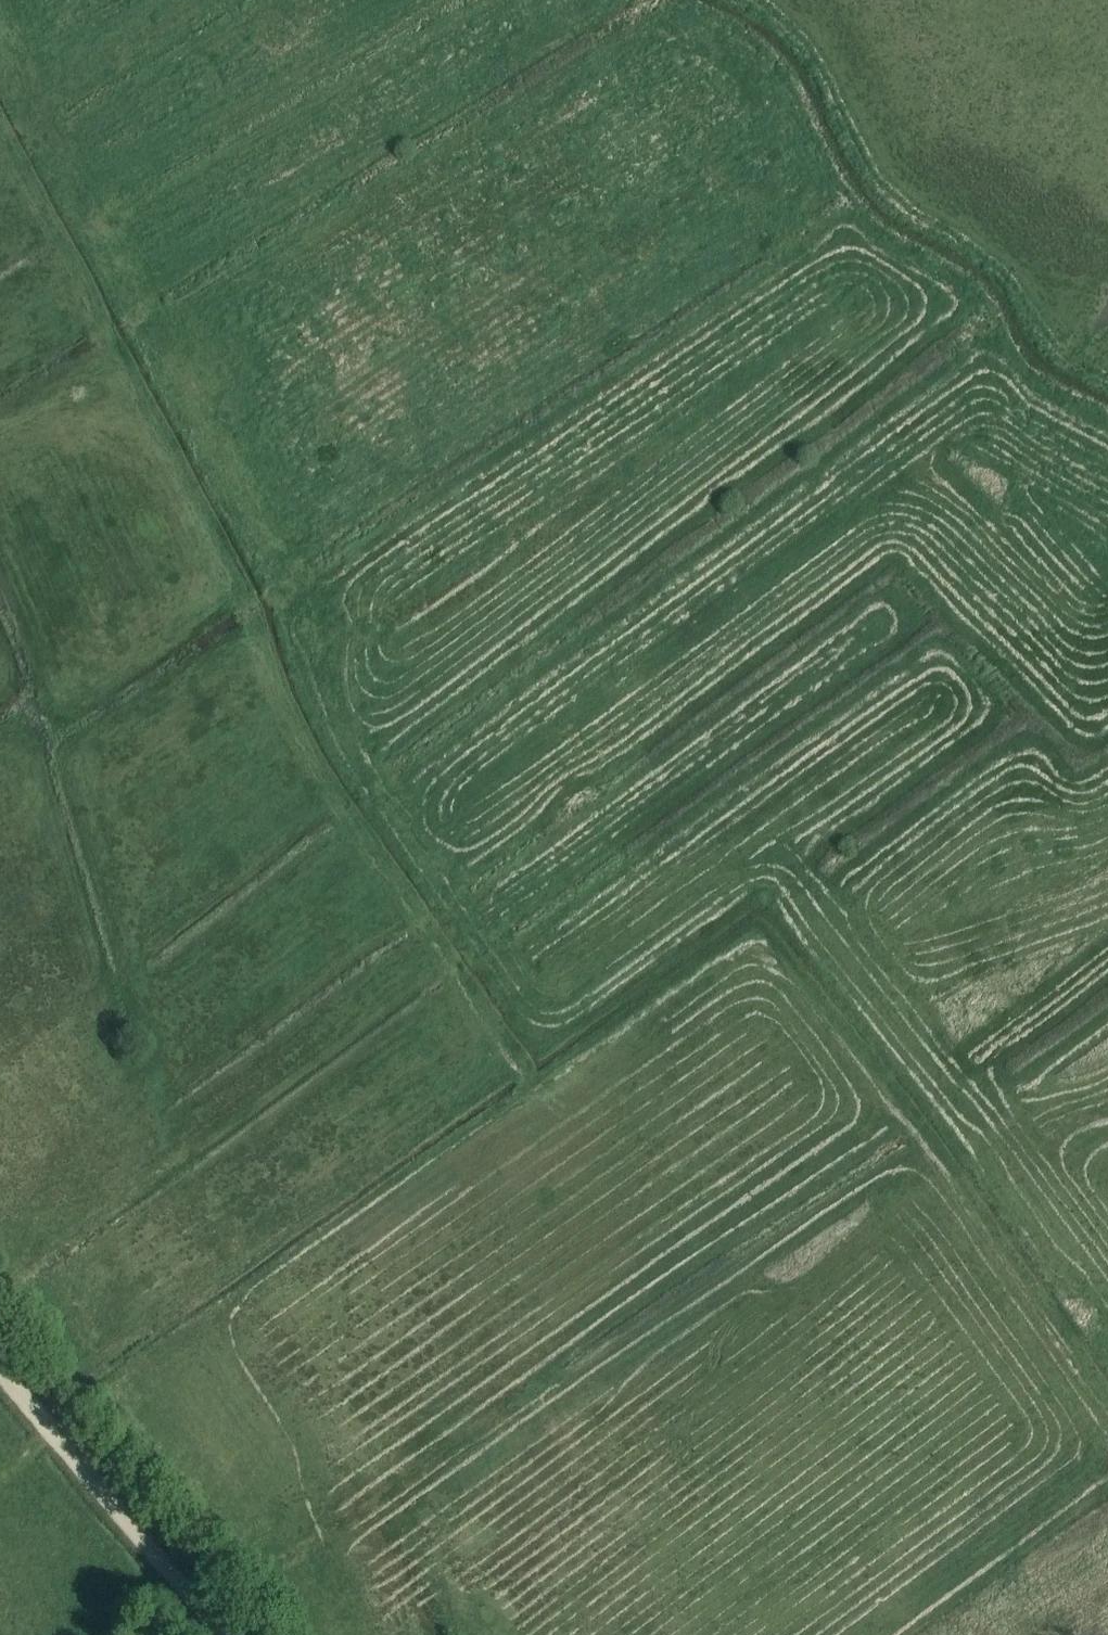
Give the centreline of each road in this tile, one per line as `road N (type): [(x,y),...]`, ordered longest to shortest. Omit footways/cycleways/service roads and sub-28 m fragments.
road 1 (track): [(0,1365),(221,1634)]
road 2 (track): [(913,1124),(1107,1408)]

